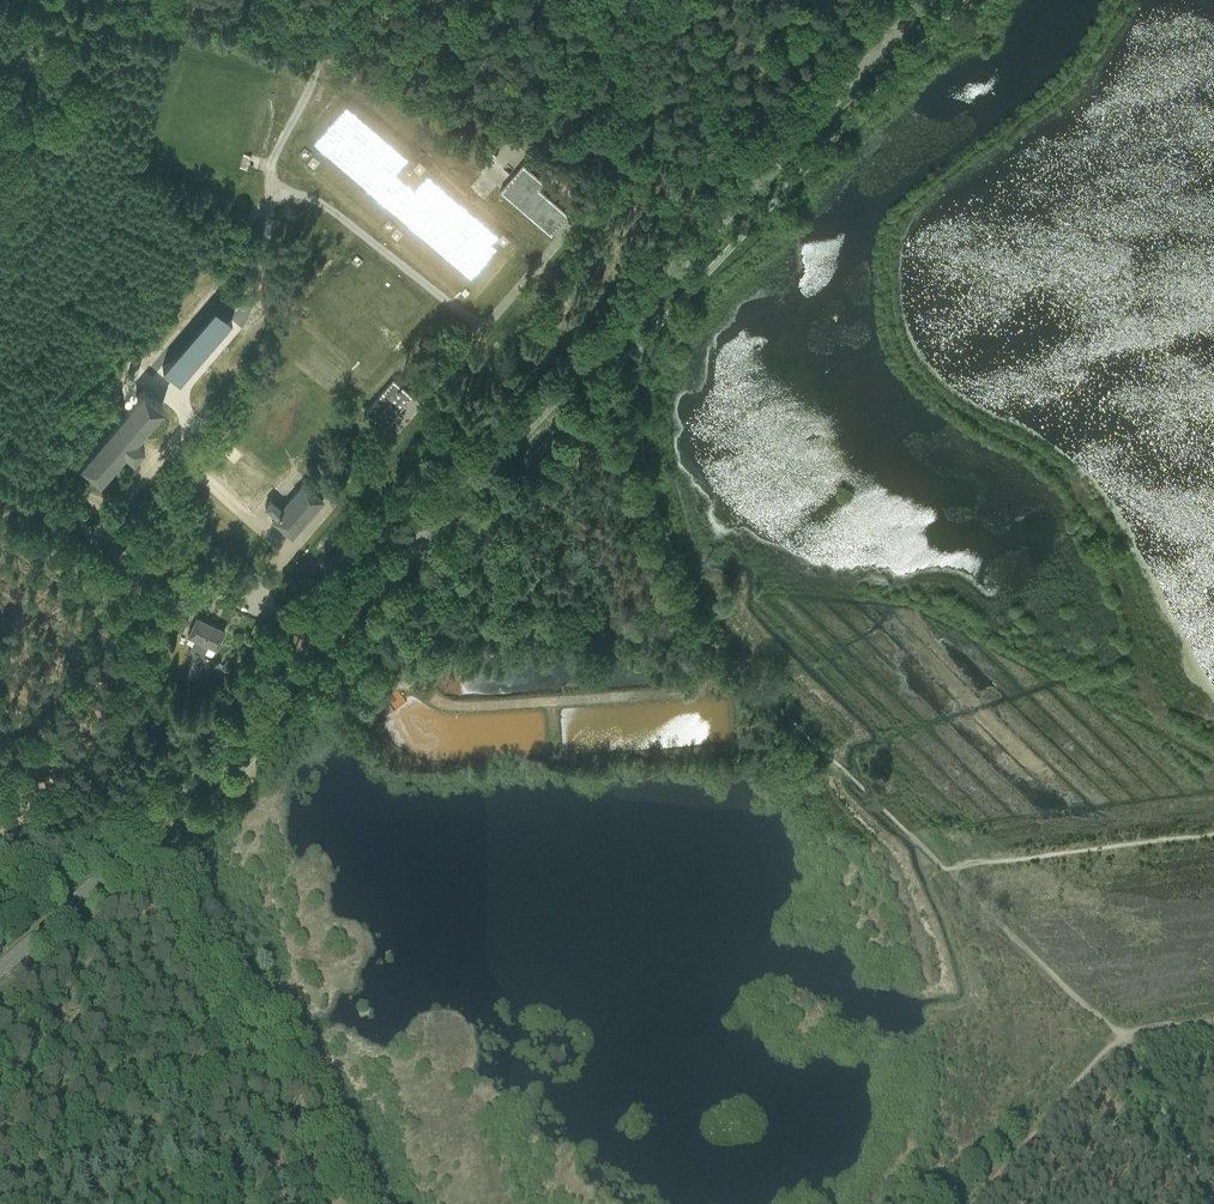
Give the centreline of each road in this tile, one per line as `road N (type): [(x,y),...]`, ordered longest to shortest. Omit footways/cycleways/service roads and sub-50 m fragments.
road 1 (track): [(633,350),(671,531),(721,651),(939,864),(1213,831)]
road 2 (tertiary): [(323,644),(924,0)]
road 3 (unclassified): [(314,70),(242,245),(240,348),(84,529)]
road 4 (track): [(343,0),(314,70),(745,192)]
road 5 (unclassified): [(245,606),(556,234)]
road 6 (tertiary): [(0,967),(71,905),(323,644)]
road 7 (track): [(357,648),(373,652),(483,620),(568,617),(672,635),(725,655)]
road 8 (track): [(939,864),(1117,1044)]
road 9 (track): [(314,70),(83,0)]
road 10 (track): [(1117,1044),(1203,1203)]
road 11 (unclassified): [(245,606),(84,529)]

